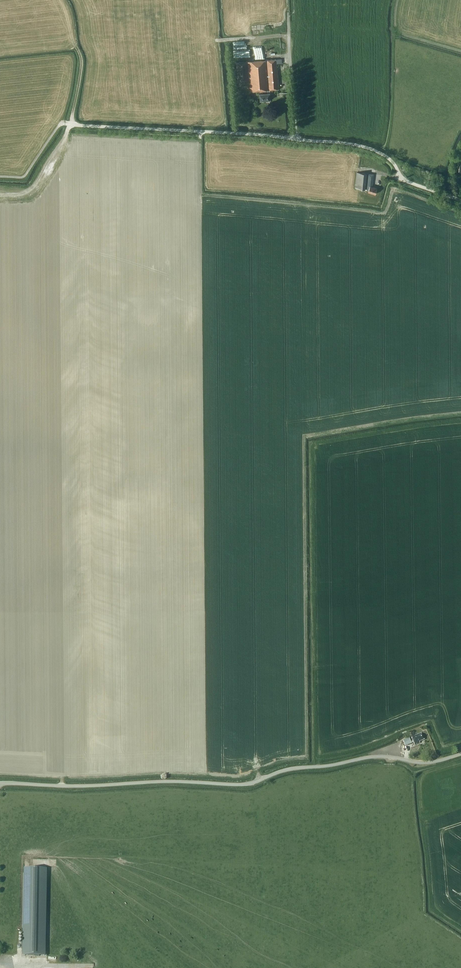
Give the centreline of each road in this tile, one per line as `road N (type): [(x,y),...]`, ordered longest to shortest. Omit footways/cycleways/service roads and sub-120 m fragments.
road 1 (tertiary): [(0,786),(247,784),(364,758),(431,762),(460,754)]
road 2 (unclassified): [(296,138),(65,123)]
road 3 (unclassified): [(460,200),(406,180),(375,150),(296,138)]
road 4 (unclassified): [(296,138),(288,18)]

